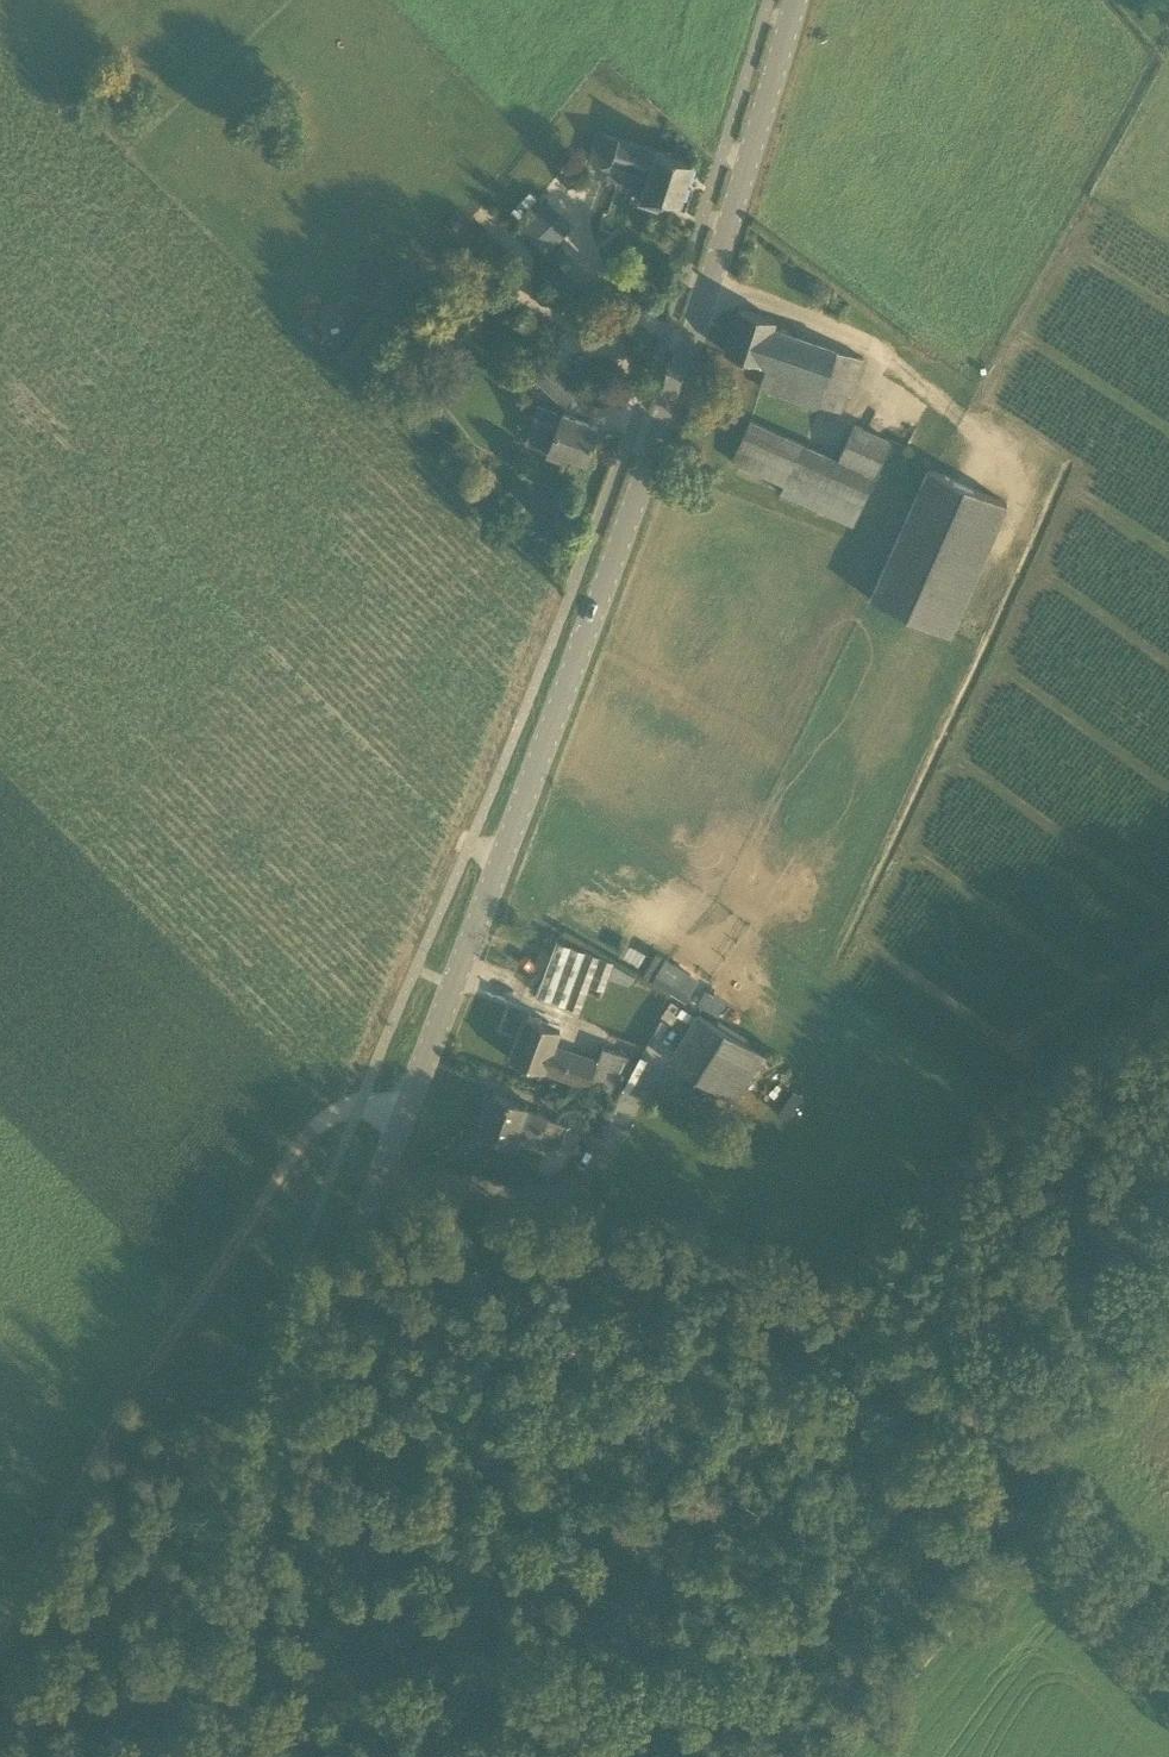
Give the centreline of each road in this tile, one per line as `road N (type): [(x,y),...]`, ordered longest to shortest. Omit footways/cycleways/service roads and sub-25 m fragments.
road 1 (tertiary): [(249,1756),(267,1532),(293,1444),(401,1121),(534,780),(646,462),(792,0)]
road 2 (track): [(231,1247),(78,1479),(0,1626)]
road 3 (track): [(401,1121),(359,1102),(320,1120),(231,1247)]
road 4 (track): [(993,1454),(1039,1447),(1168,1320)]

